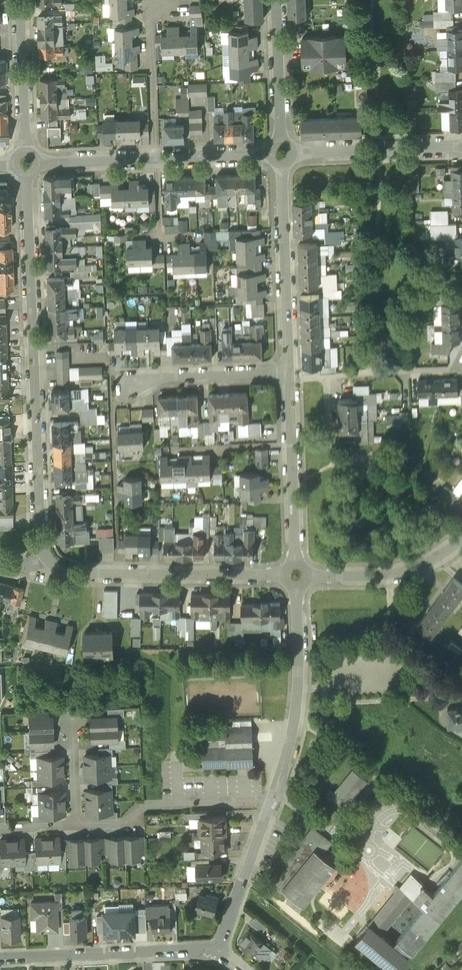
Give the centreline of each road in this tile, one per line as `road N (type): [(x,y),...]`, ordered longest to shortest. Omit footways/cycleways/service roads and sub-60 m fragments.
road 1 (residential): [(26,179),(46,559)]
road 2 (residential): [(46,559),(77,576),(282,578)]
road 3 (residential): [(266,154),(42,163)]
road 4 (residential): [(0,957),(220,950)]
road 5 (residential): [(271,805),(297,705),(297,592)]
road 6 (residential): [(279,168),(289,374)]
road 7 (residential): [(271,805),(154,807),(122,826),(76,828)]
road 8 (residential): [(289,374),(296,565)]
road 9 (residential): [(289,374),(111,386)]
road 10 (residential): [(294,152),(461,145)]
road 11 (residential): [(309,579),(397,574),(461,539)]
road 12 (residential): [(220,950),(271,805)]
road 13 (residential): [(20,0),(26,148)]
road 14 (residential): [(275,0),(281,140)]

